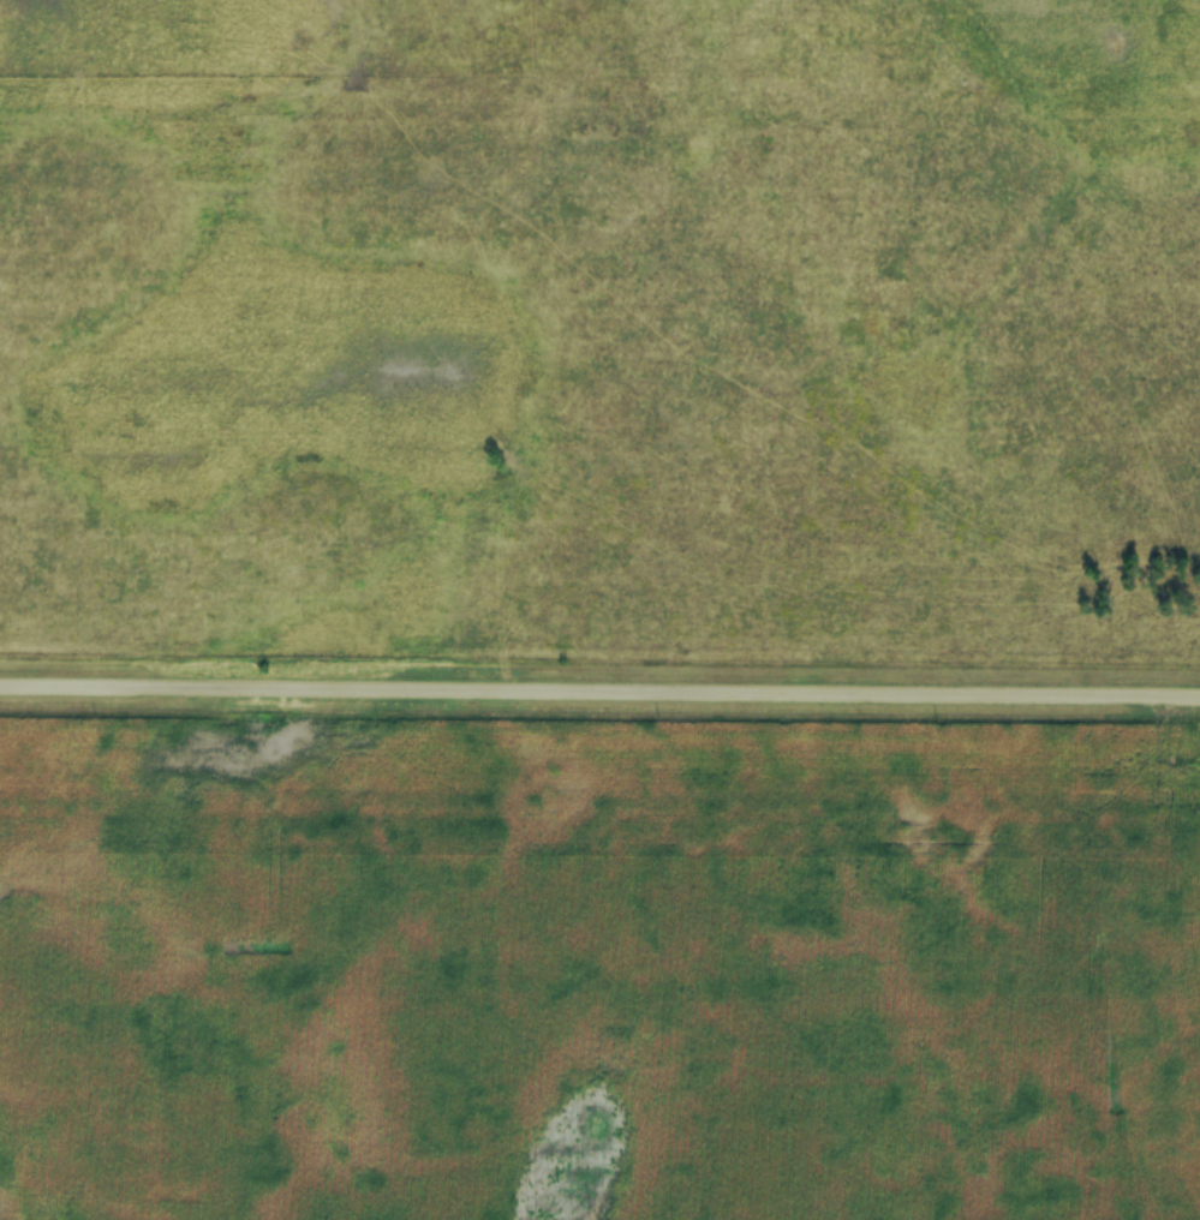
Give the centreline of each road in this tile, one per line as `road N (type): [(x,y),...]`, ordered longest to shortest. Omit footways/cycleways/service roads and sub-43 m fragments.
road 1 (residential): [(1199,698),(0,686)]

